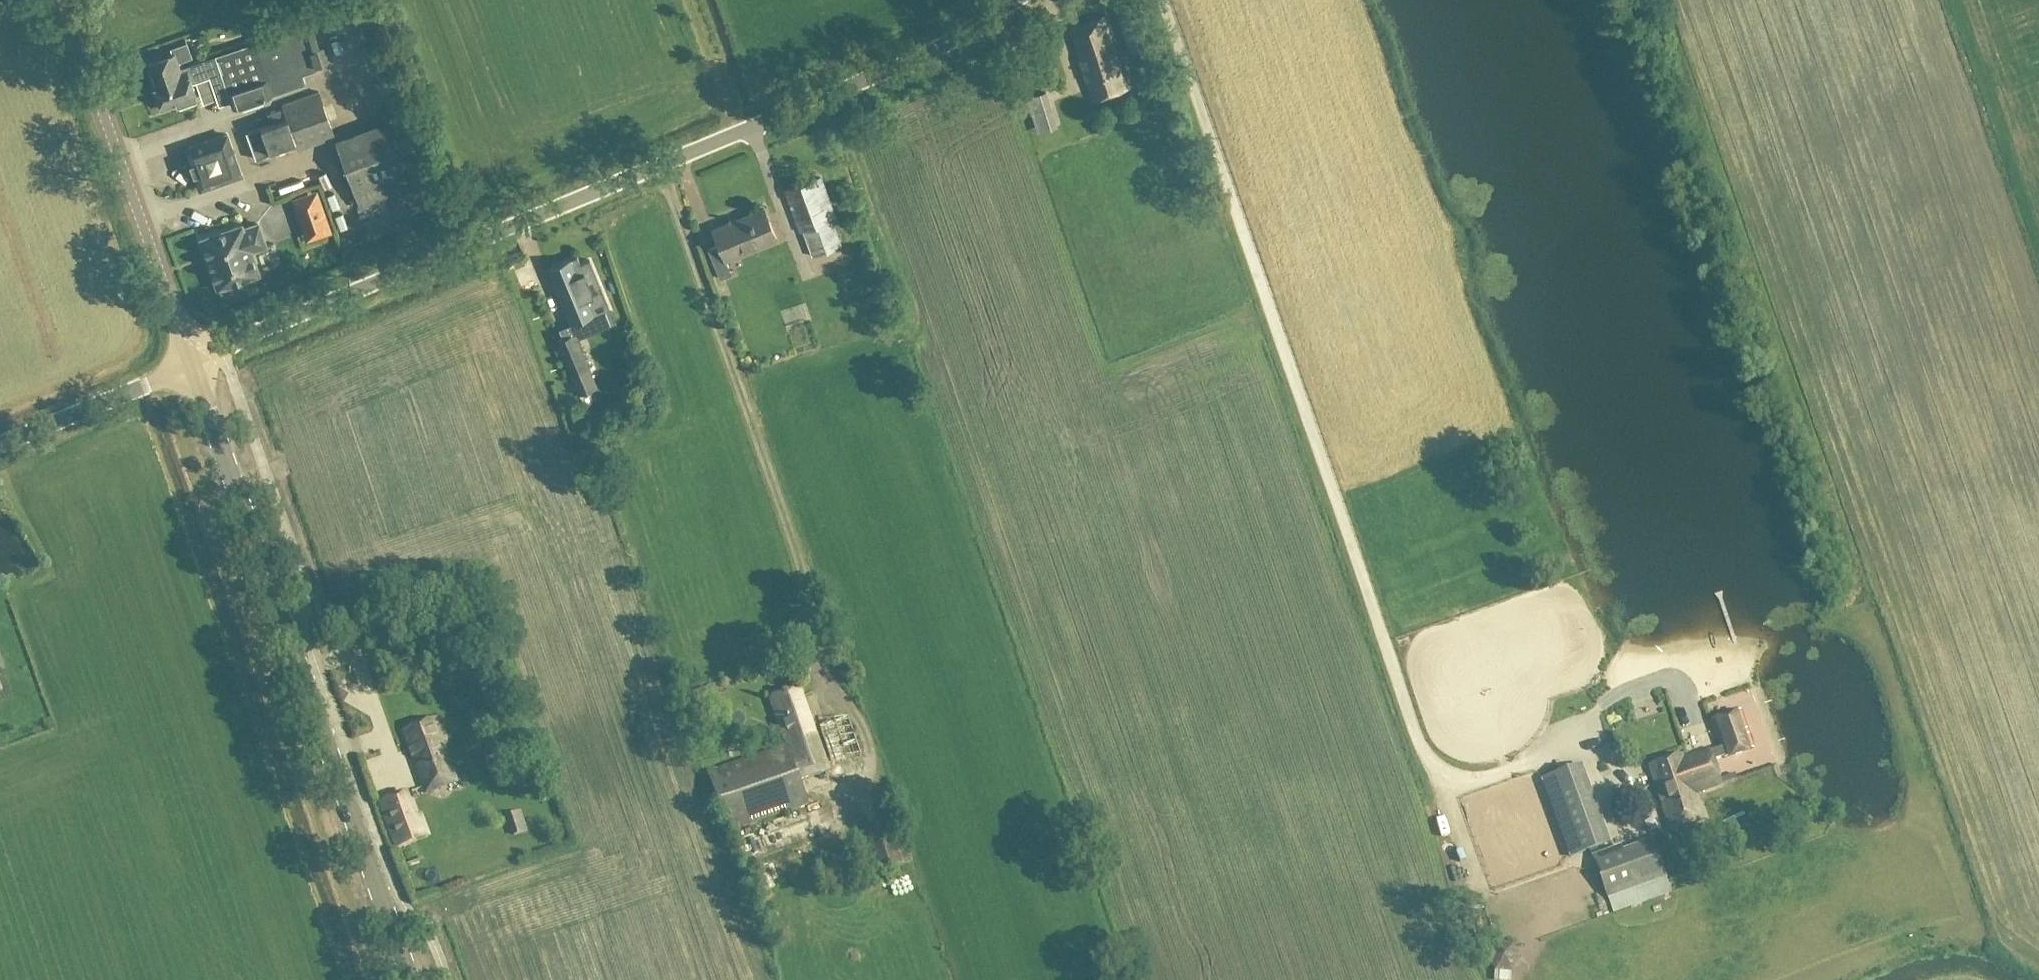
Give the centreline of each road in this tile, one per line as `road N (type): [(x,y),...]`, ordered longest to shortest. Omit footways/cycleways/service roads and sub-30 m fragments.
road 1 (unclassified): [(190,364),(819,100),(1018,0)]
road 2 (tertiary): [(413,979),(190,364)]
road 3 (track): [(793,550),(657,166)]
road 4 (tertiary): [(190,364),(60,0)]
road 5 (unclassified): [(0,445),(190,364)]

